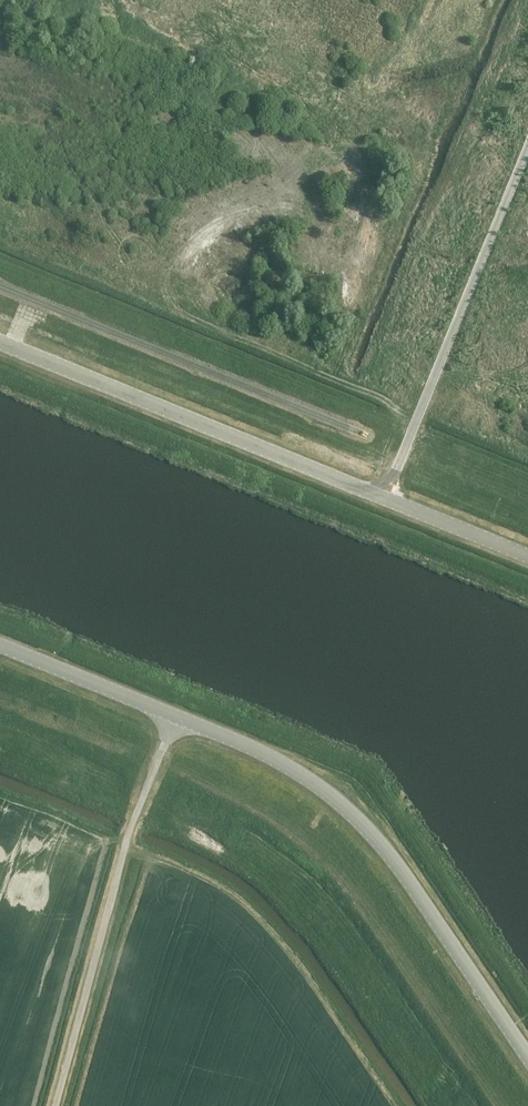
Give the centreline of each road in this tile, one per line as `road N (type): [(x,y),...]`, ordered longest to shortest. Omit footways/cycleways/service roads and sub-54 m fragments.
road 1 (unclassified): [(527,1057),(410,881),(343,805),(258,750),(0,644)]
road 2 (unclassified): [(527,556),(0,342)]
road 3 (track): [(56,1105),(115,880),(174,714)]

